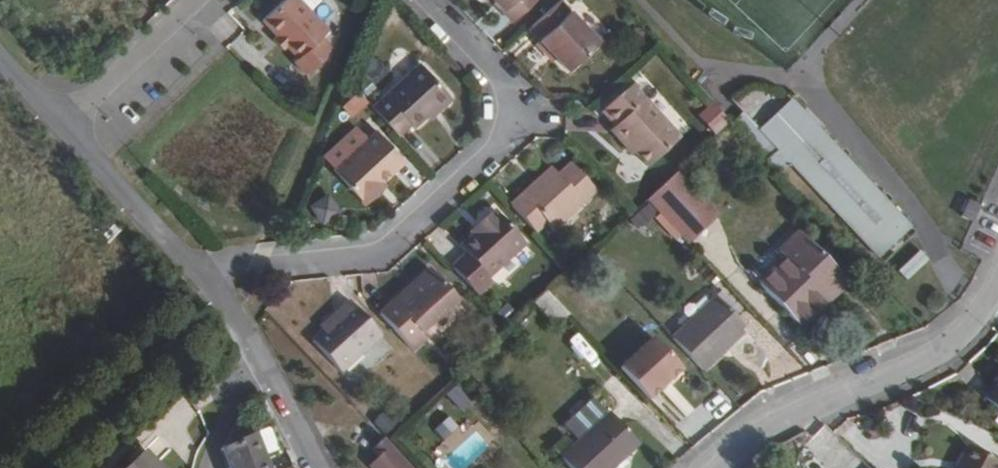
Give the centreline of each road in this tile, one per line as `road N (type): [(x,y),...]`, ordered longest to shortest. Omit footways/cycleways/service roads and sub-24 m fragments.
road 1 (residential): [(423,0),(502,89),(504,118),(486,152),(361,250),(231,261),(198,281)]
road 2 (residential): [(716,467),(800,413),(954,338),(997,271)]
road 3 (residential): [(198,281),(248,334),(321,467)]
road 4 (residential): [(51,124),(198,281)]
road 5 (residential): [(51,124),(183,0)]

